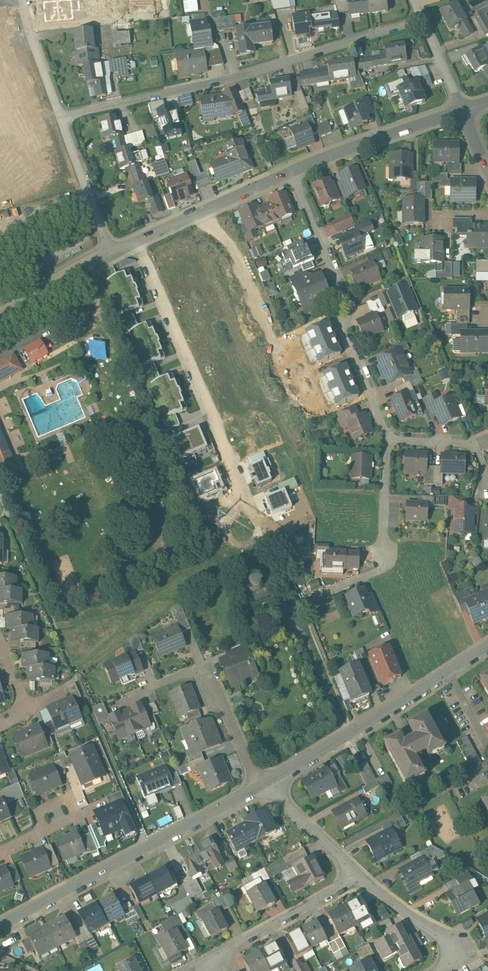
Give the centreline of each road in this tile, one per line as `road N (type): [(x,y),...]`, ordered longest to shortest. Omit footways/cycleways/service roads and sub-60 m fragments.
road 1 (residential): [(59,119),(233,78),(421,19)]
road 2 (residential): [(263,783),(0,925)]
road 3 (residential): [(291,171),(391,439)]
road 4 (residential): [(138,241),(247,497)]
road 5 (residential): [(450,672),(263,783)]
road 6 (residential): [(199,964),(361,876)]
road 7 (residential): [(291,171),(463,109)]
road 8 (residential): [(138,241),(291,171)]
road 9 (residential): [(59,119),(113,254)]
road 10 (residential): [(361,876),(446,938),(448,960),(438,970)]
road 11 (residential): [(263,783),(361,876)]
road 12 (residential): [(207,661),(263,783)]
road 13 (residential): [(0,318),(113,254)]
road 14 (residential): [(21,0),(59,119)]
road 15 (residential): [(391,439),(385,563)]

